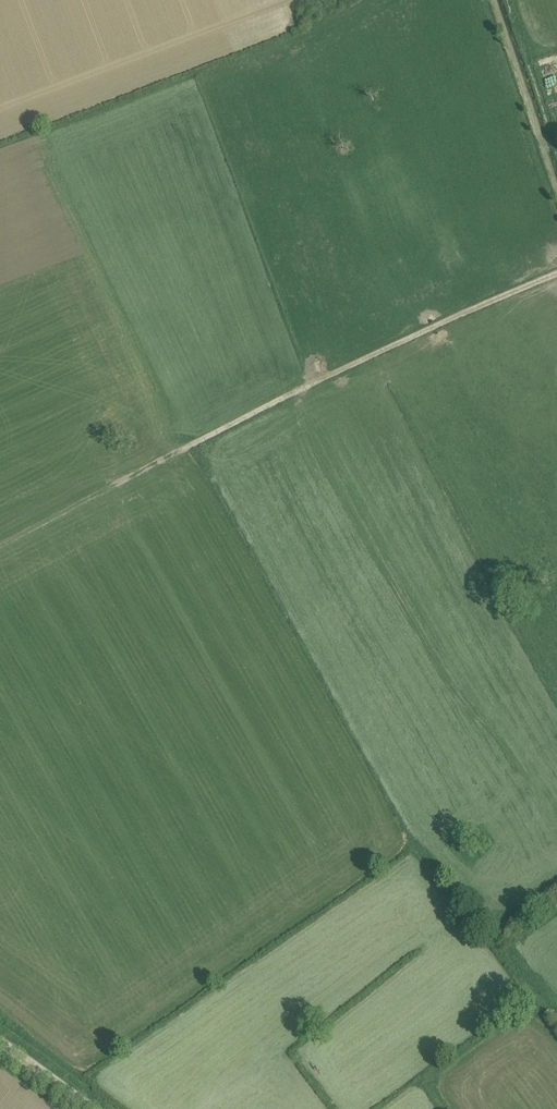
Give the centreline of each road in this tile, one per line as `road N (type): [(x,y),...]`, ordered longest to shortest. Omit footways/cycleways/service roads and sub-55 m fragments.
road 1 (track): [(350,366),(336,395),(376,489),(556,806)]
road 2 (track): [(128,478),(366,358),(556,275)]
road 3 (unclassified): [(102,1108),(0,1035)]

